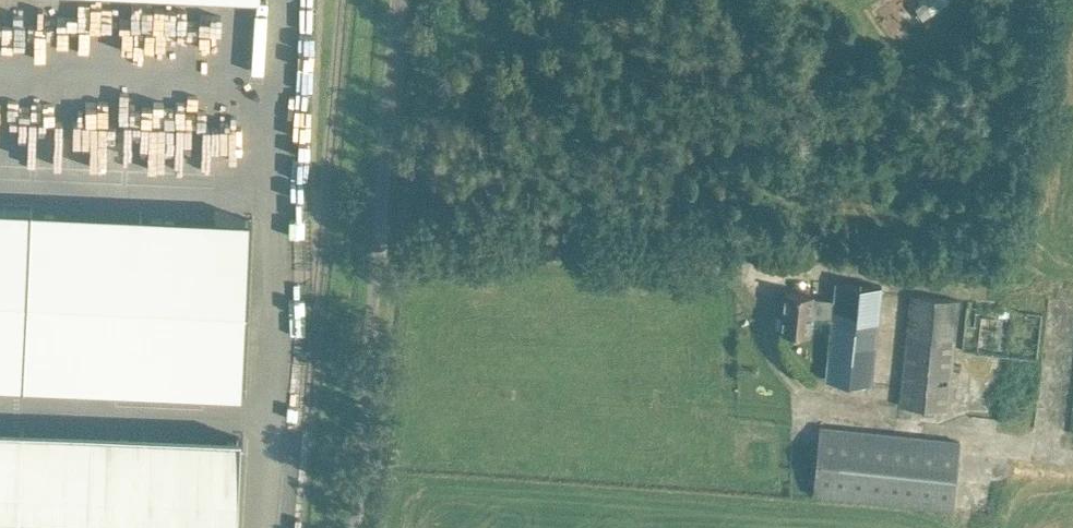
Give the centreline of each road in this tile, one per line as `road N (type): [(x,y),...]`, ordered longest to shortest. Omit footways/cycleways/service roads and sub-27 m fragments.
road 1 (unclassified): [(354,527),(395,0)]

